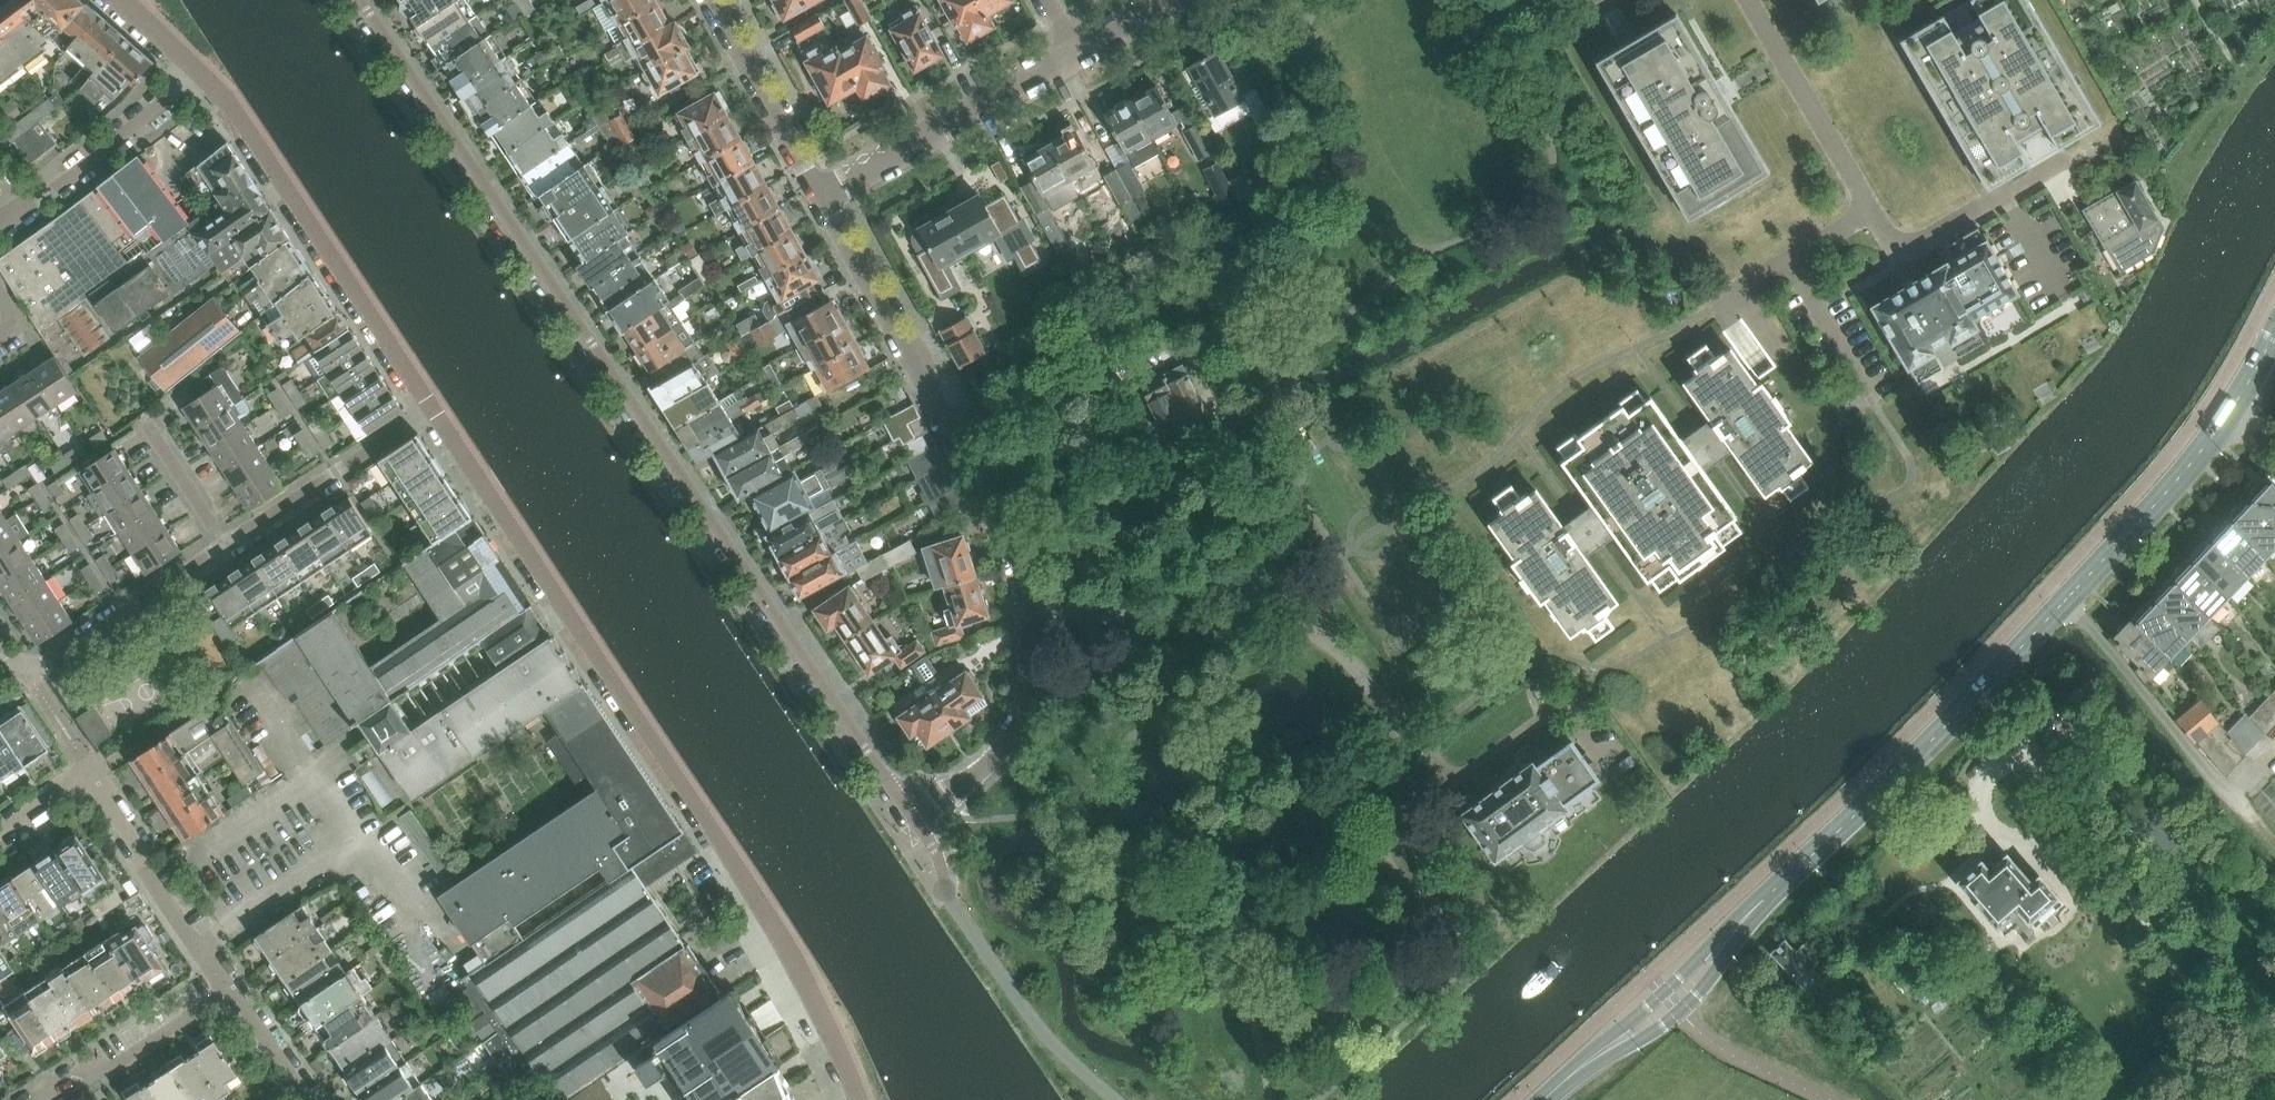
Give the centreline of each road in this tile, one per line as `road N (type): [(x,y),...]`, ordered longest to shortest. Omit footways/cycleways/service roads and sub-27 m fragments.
road 1 (residential): [(912,818),(361,0)]
road 2 (residential): [(857,1099),(844,1058),(778,941),(430,404)]
road 3 (tertiary): [(1750,913),(1914,759),(2143,518),(2208,443),(2274,336)]
road 4 (residential): [(912,818),(1011,740),(1032,677),(1032,611),(1001,518),(821,197)]
road 5 (residential): [(430,404),(232,106),(199,71)]
road 6 (residential): [(821,197),(1076,52)]
road 7 (residential): [(223,539),(24,673),(0,636)]
road 8 (residential): [(226,985),(89,771)]
road 9 (tertiary): [(1566,1079),(1681,1012),(1750,913)]
road 10 (residential): [(0,226),(199,71)]
road 11 (tertiary): [(1750,913),(1566,1079)]
road 12 (residential): [(430,404),(223,539)]
road 13 (residential): [(821,197),(711,0)]
road 14 (residential): [(42,1099),(226,985)]
road 15 (residential): [(223,539),(145,422)]
road 16 (residential): [(305,1099),(226,985)]

